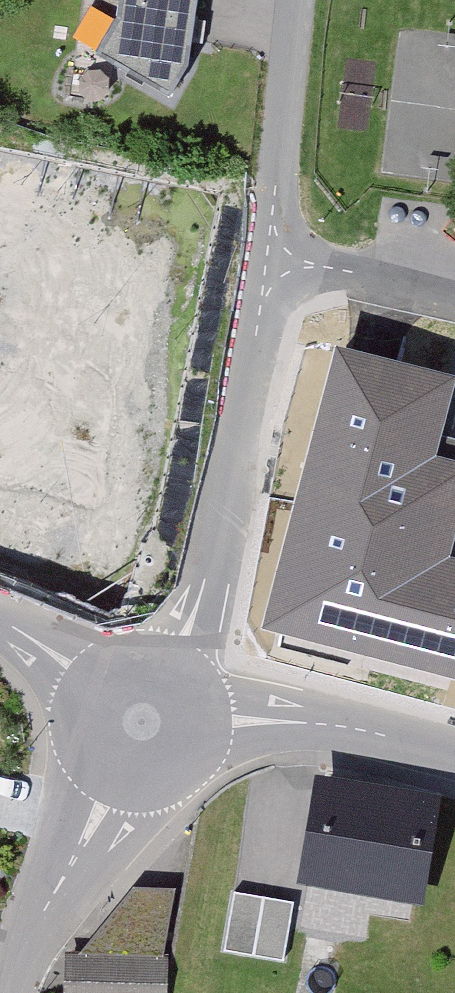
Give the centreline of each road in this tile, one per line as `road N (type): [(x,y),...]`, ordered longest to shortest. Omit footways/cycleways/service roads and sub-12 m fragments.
road 1 (residential): [(272,261),(203,586),(140,722)]
road 2 (residential): [(454,755),(373,732),(266,721),(140,722)]
road 3 (residential): [(7,992),(140,722)]
road 4 (residential): [(272,261),(297,0)]
road 5 (residential): [(454,307),(272,261)]
road 6 (residential): [(140,722),(0,622)]

